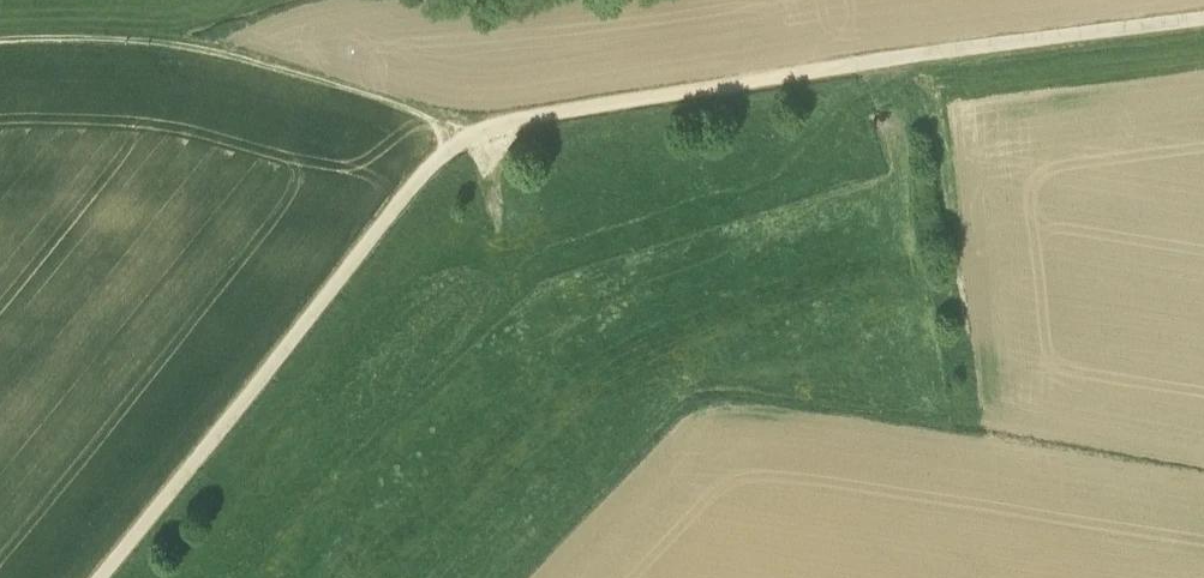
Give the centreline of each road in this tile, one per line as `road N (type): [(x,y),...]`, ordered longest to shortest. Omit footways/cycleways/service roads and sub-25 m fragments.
road 1 (unclassified): [(1203,17),(857,63),(533,115),(479,130)]
road 2 (unclassified): [(97,577),(420,176),(479,130)]

